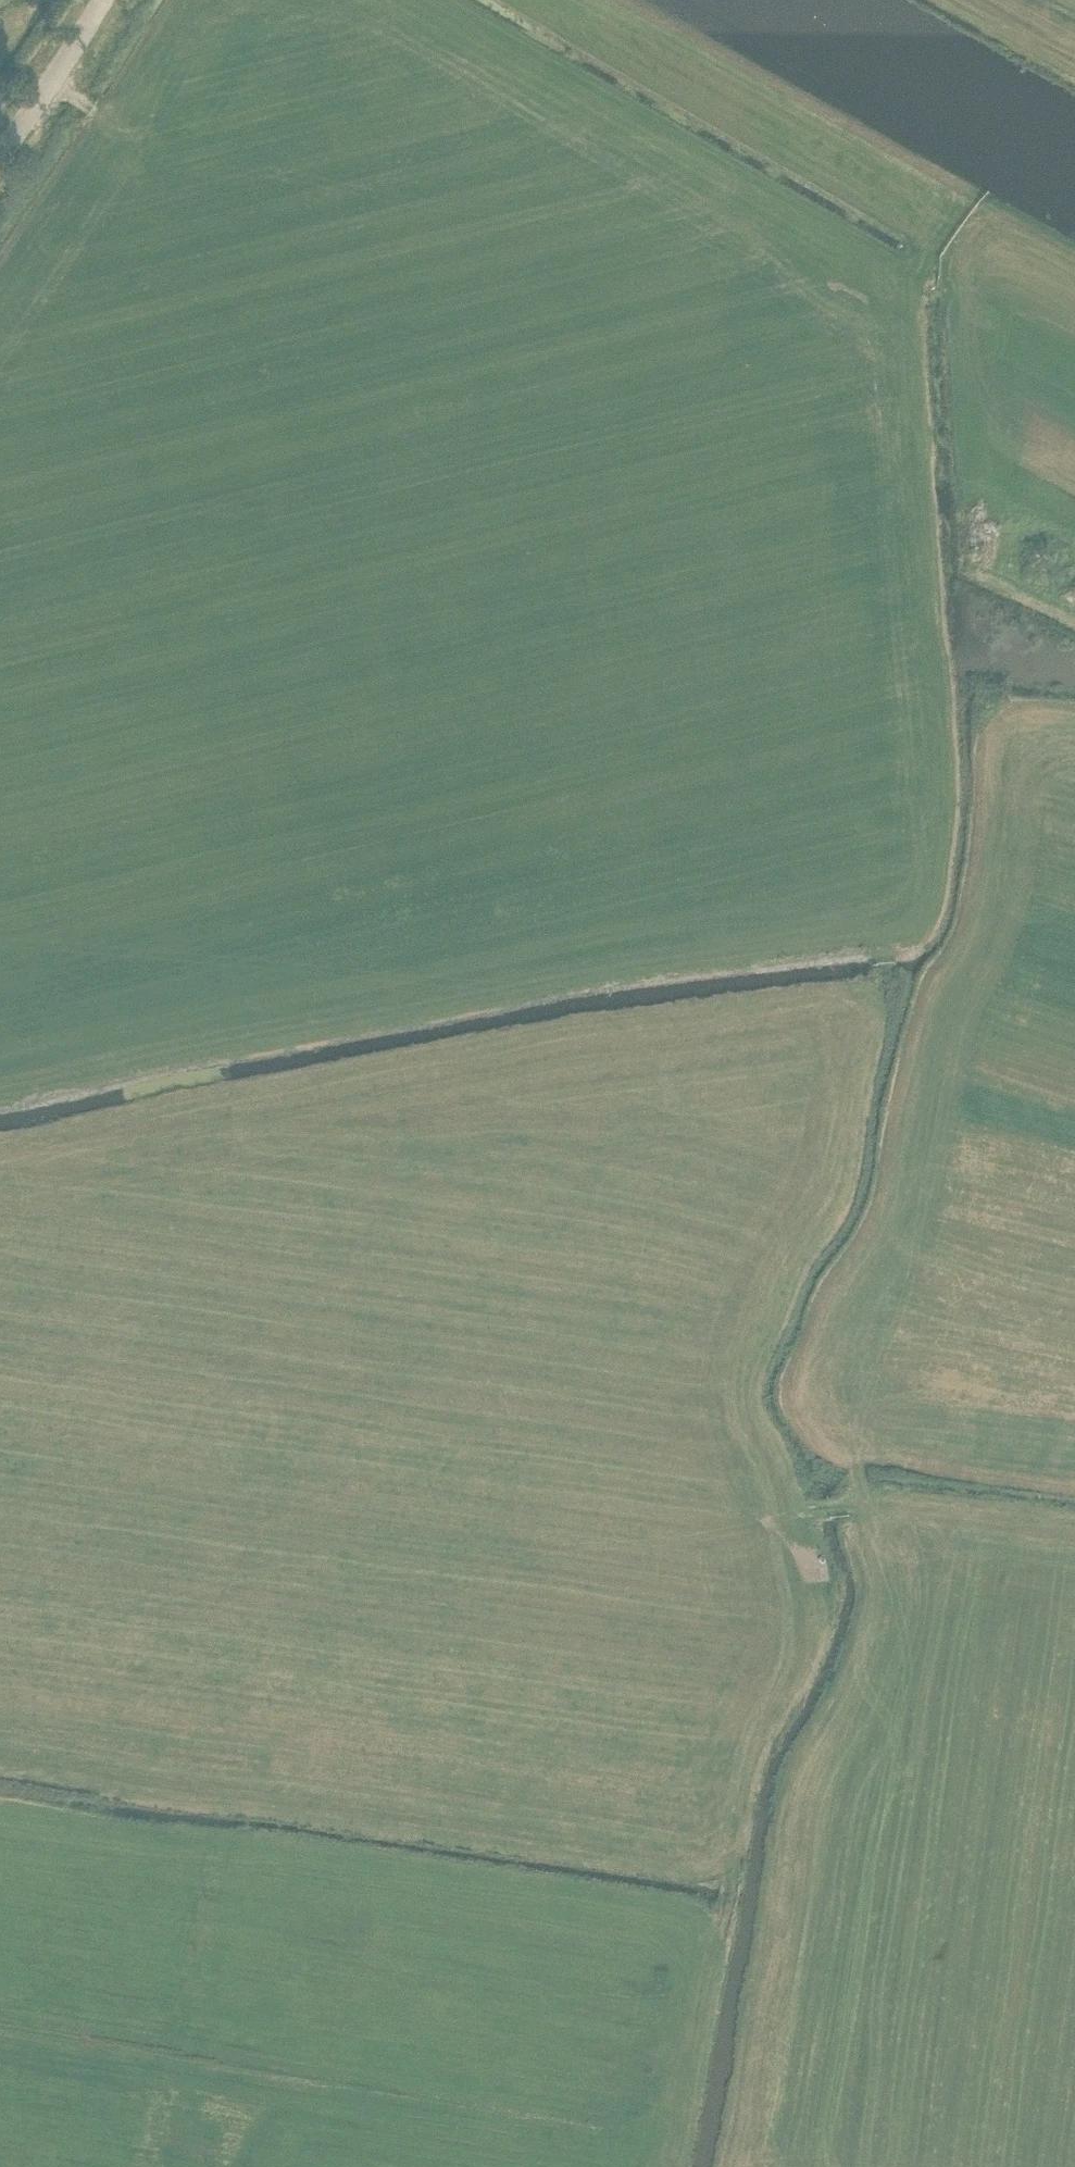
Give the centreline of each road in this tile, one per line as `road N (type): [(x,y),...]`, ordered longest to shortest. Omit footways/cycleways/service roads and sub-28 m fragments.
road 1 (tertiary): [(0,158),(104,0)]

